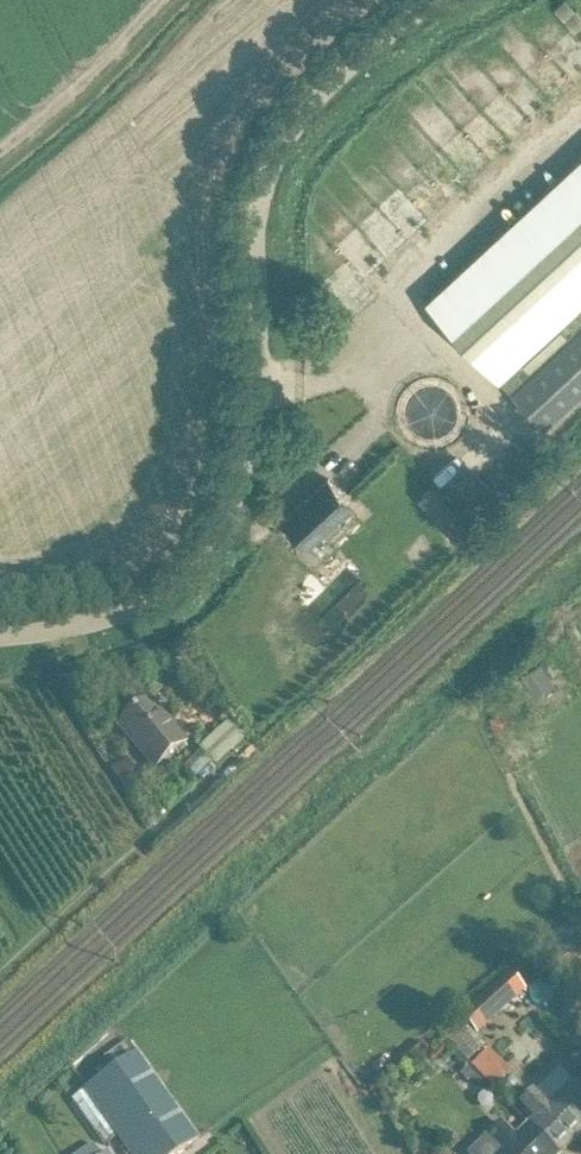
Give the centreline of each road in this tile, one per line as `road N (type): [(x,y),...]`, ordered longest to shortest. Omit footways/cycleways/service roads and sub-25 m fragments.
road 1 (unclassified): [(0,640),(147,610),(189,586),(225,543),(246,500),(270,373),(263,213),(270,176),(328,88),(440,0)]

